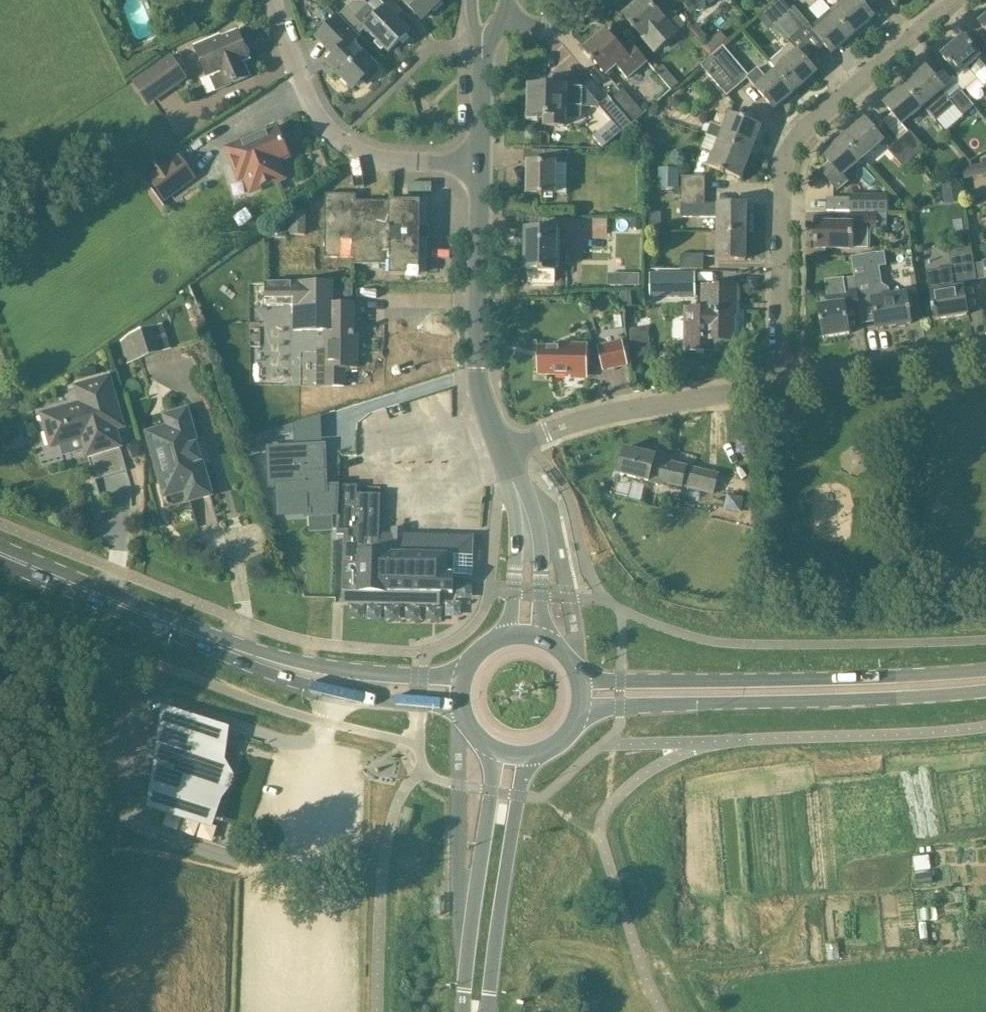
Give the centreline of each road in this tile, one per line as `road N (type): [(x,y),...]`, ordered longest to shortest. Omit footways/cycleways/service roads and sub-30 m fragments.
road 1 (primary): [(461,694),(293,674),(0,555)]
road 2 (residential): [(783,384),(785,171),(795,141),(957,0)]
road 3 (primary): [(582,699),(985,680)]
road 4 (residential): [(480,164),(393,163),(340,143),(306,98),(272,0)]
road 5 (residential): [(505,452),(477,370),(480,164)]
road 6 (residential): [(505,452),(602,416),(783,384)]
road 7 (secondary): [(493,750),(462,1011)]
road 8 (secondary): [(488,1011),(533,756)]
road 9 (residential): [(783,384),(985,352)]
road 10 (residential): [(527,637),(529,533),(505,452)]

